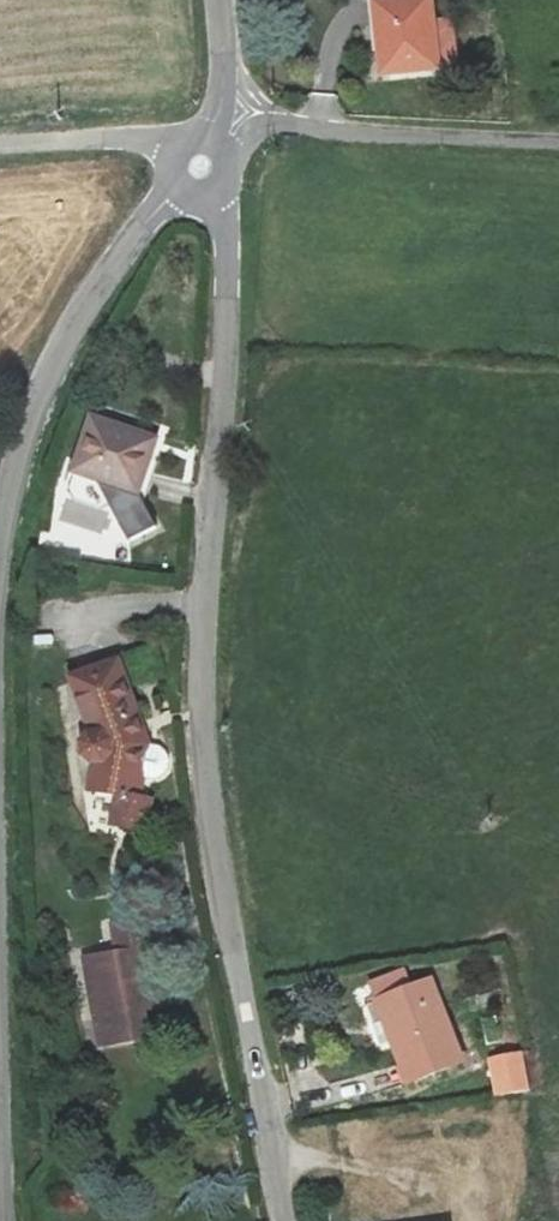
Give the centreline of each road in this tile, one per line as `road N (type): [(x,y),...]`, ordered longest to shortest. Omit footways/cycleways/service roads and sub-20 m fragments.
road 1 (unclassified): [(203,169),(224,210),(227,295),(203,649),(210,809),(286,1220)]
road 2 (unclassified): [(0,539),(19,446),(75,325),(153,217),(203,169)]
road 3 (unclassified): [(558,142),(281,125)]
road 4 (unclassified): [(203,169),(159,143),(122,139),(0,147)]
road 5 (unclassified): [(222,44),(220,96),(203,169)]

